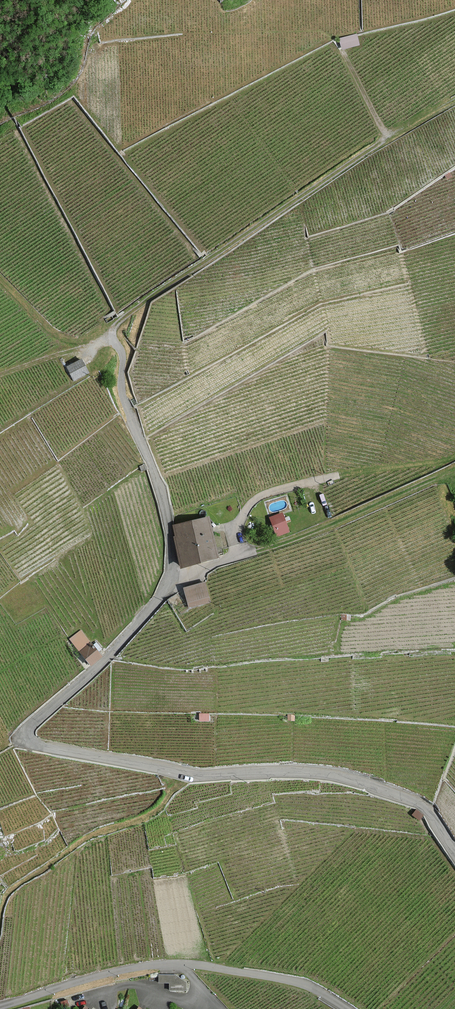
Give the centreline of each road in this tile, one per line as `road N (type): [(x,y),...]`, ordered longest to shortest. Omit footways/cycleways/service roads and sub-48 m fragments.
road 1 (track): [(111,336),(114,324),(378,142),(381,131),(343,53)]
road 2 (track): [(257,552),(454,463)]
road 3 (residential): [(180,964),(119,971),(0,1007)]
road 4 (residential): [(346,1008),(295,982),(180,964)]
road 5 (residential): [(87,995),(141,987),(182,1002),(205,1000)]

